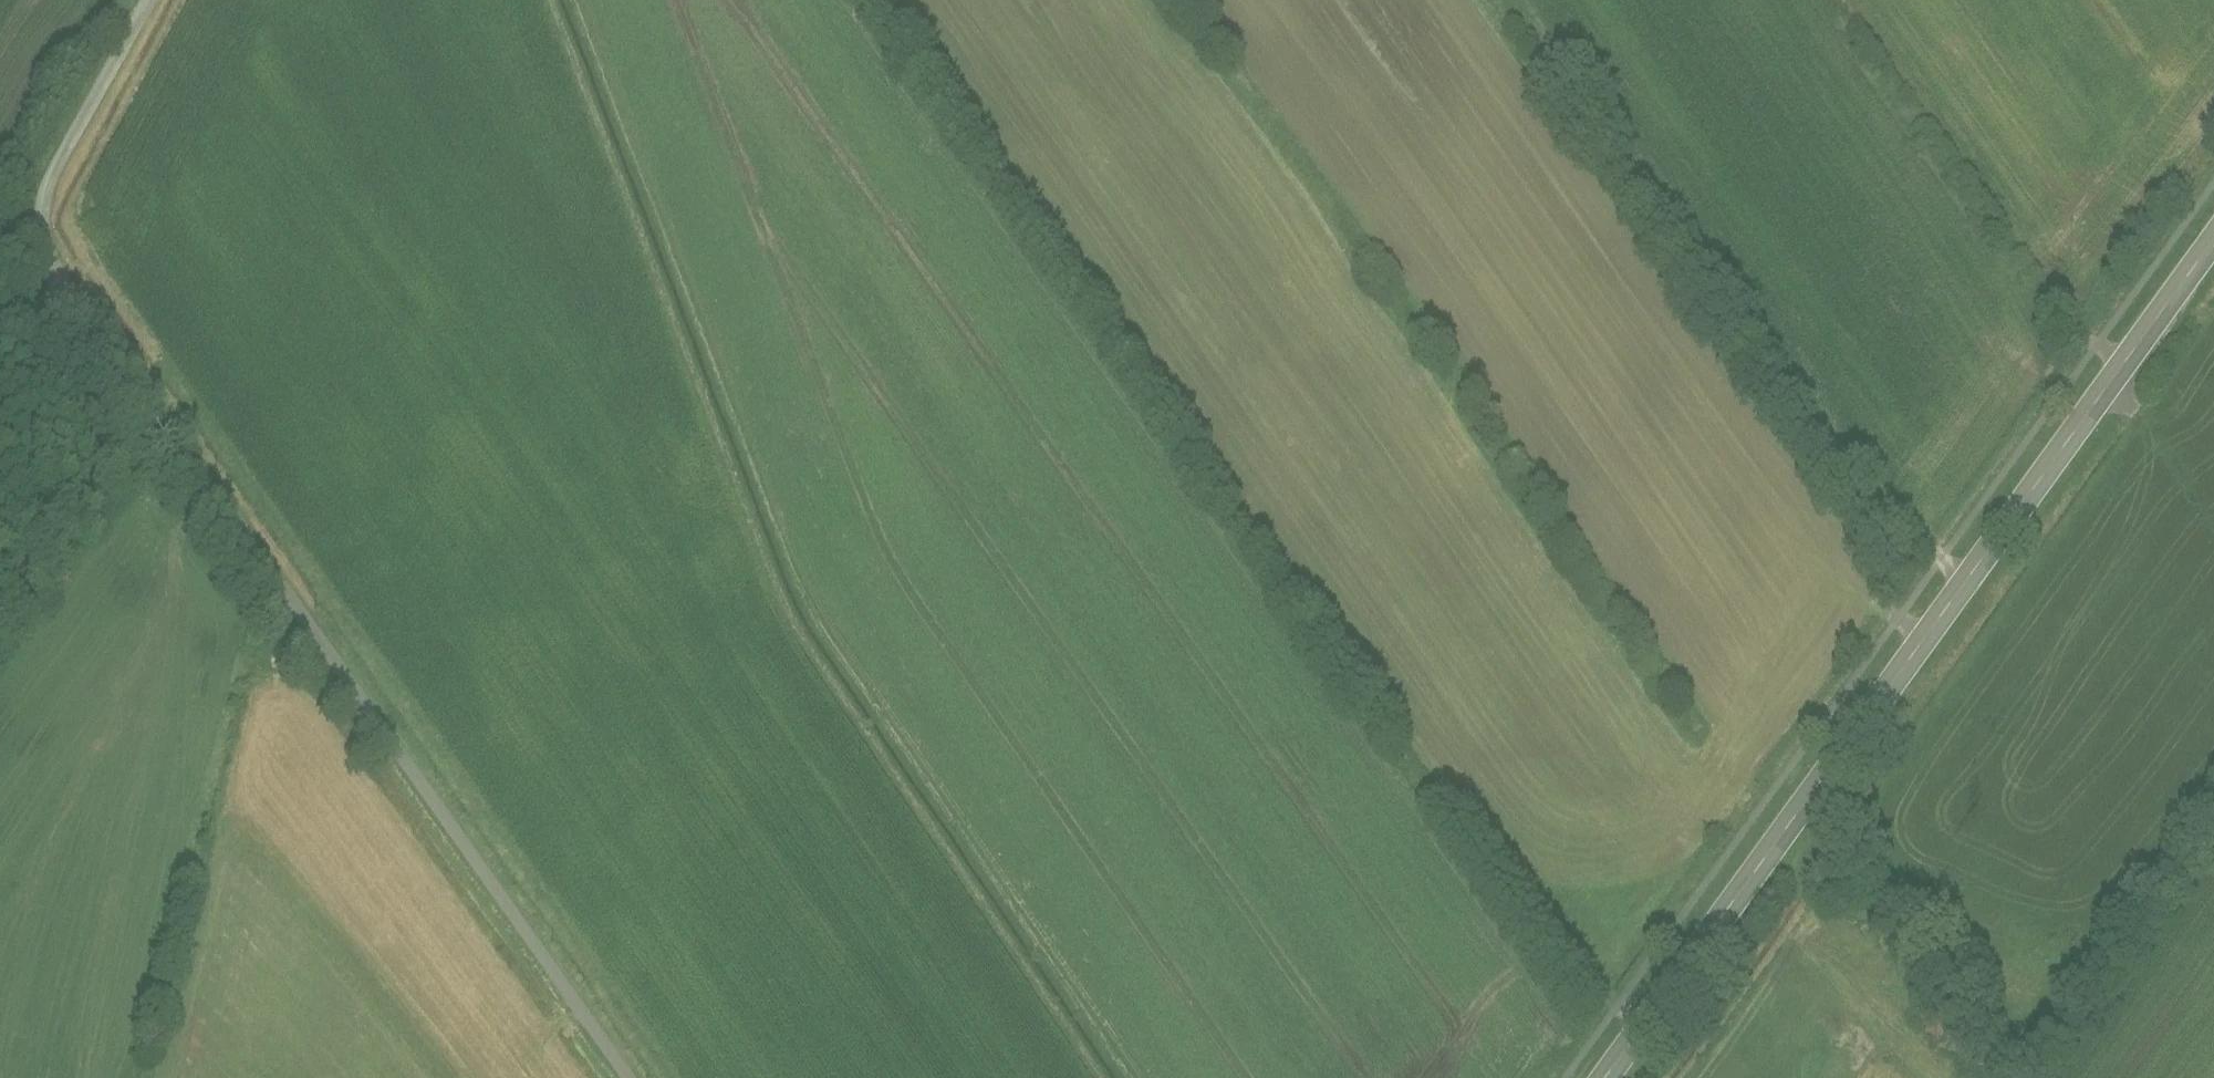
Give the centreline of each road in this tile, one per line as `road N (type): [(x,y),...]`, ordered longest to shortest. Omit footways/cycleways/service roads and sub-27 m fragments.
road 1 (secondary): [(1606,1077),(2213,240)]
road 2 (residential): [(68,309),(140,387),(620,1077)]
road 3 (unclassified): [(146,0),(55,176),(47,206),(68,309)]

